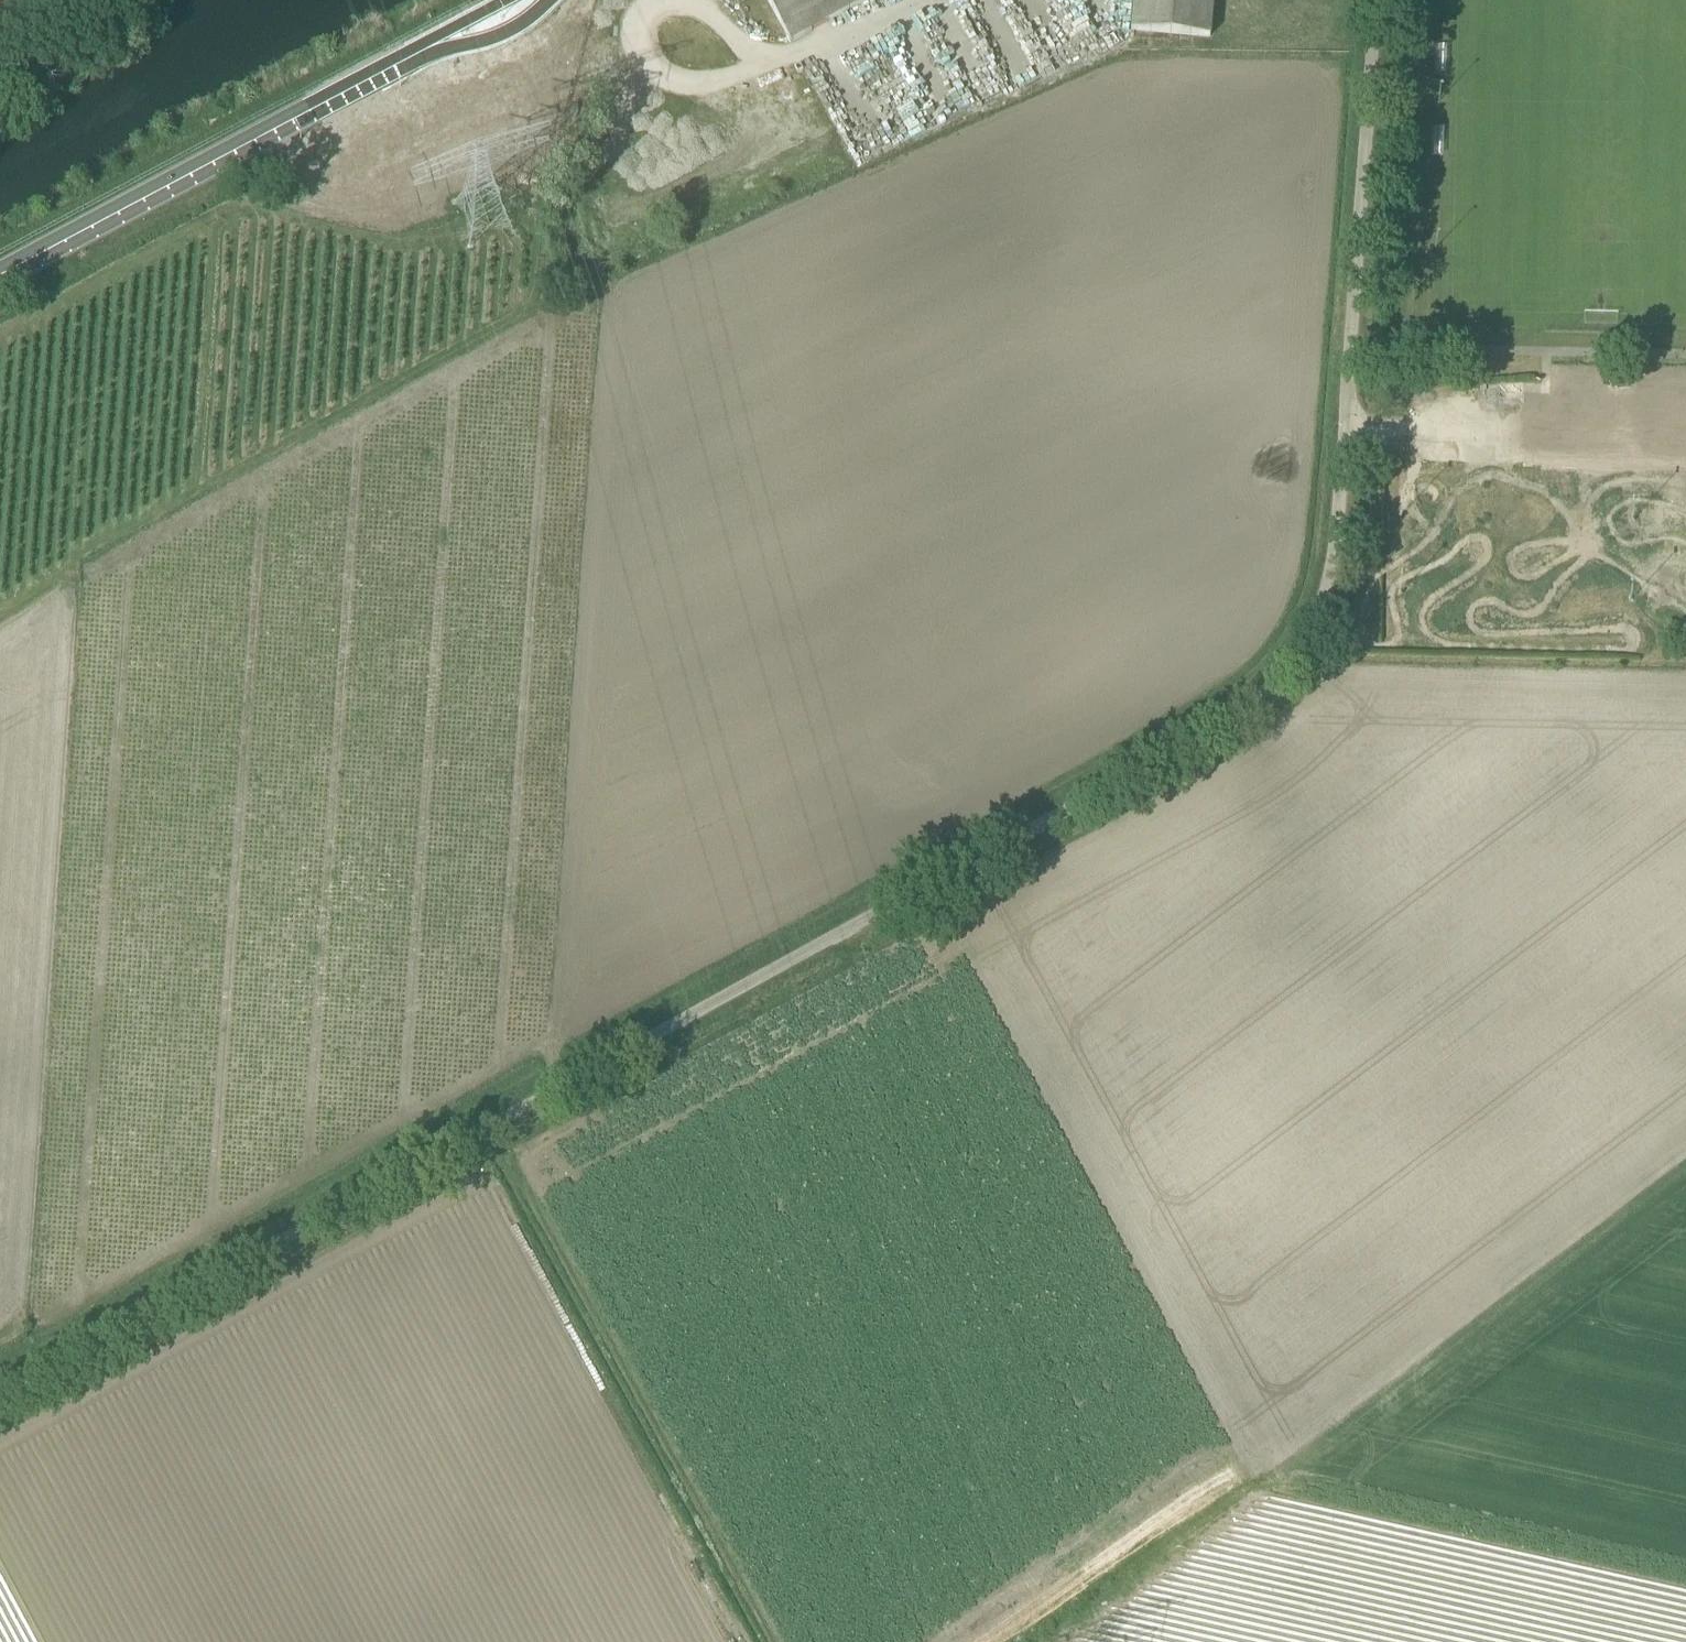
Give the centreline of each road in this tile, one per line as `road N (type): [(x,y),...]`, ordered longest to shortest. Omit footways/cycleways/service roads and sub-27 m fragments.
road 1 (unclassified): [(0,1390),(1258,699),(1332,574),(1363,0)]
road 2 (primary): [(0,279),(425,47)]
road 3 (primary): [(425,47),(492,33),(547,0)]

